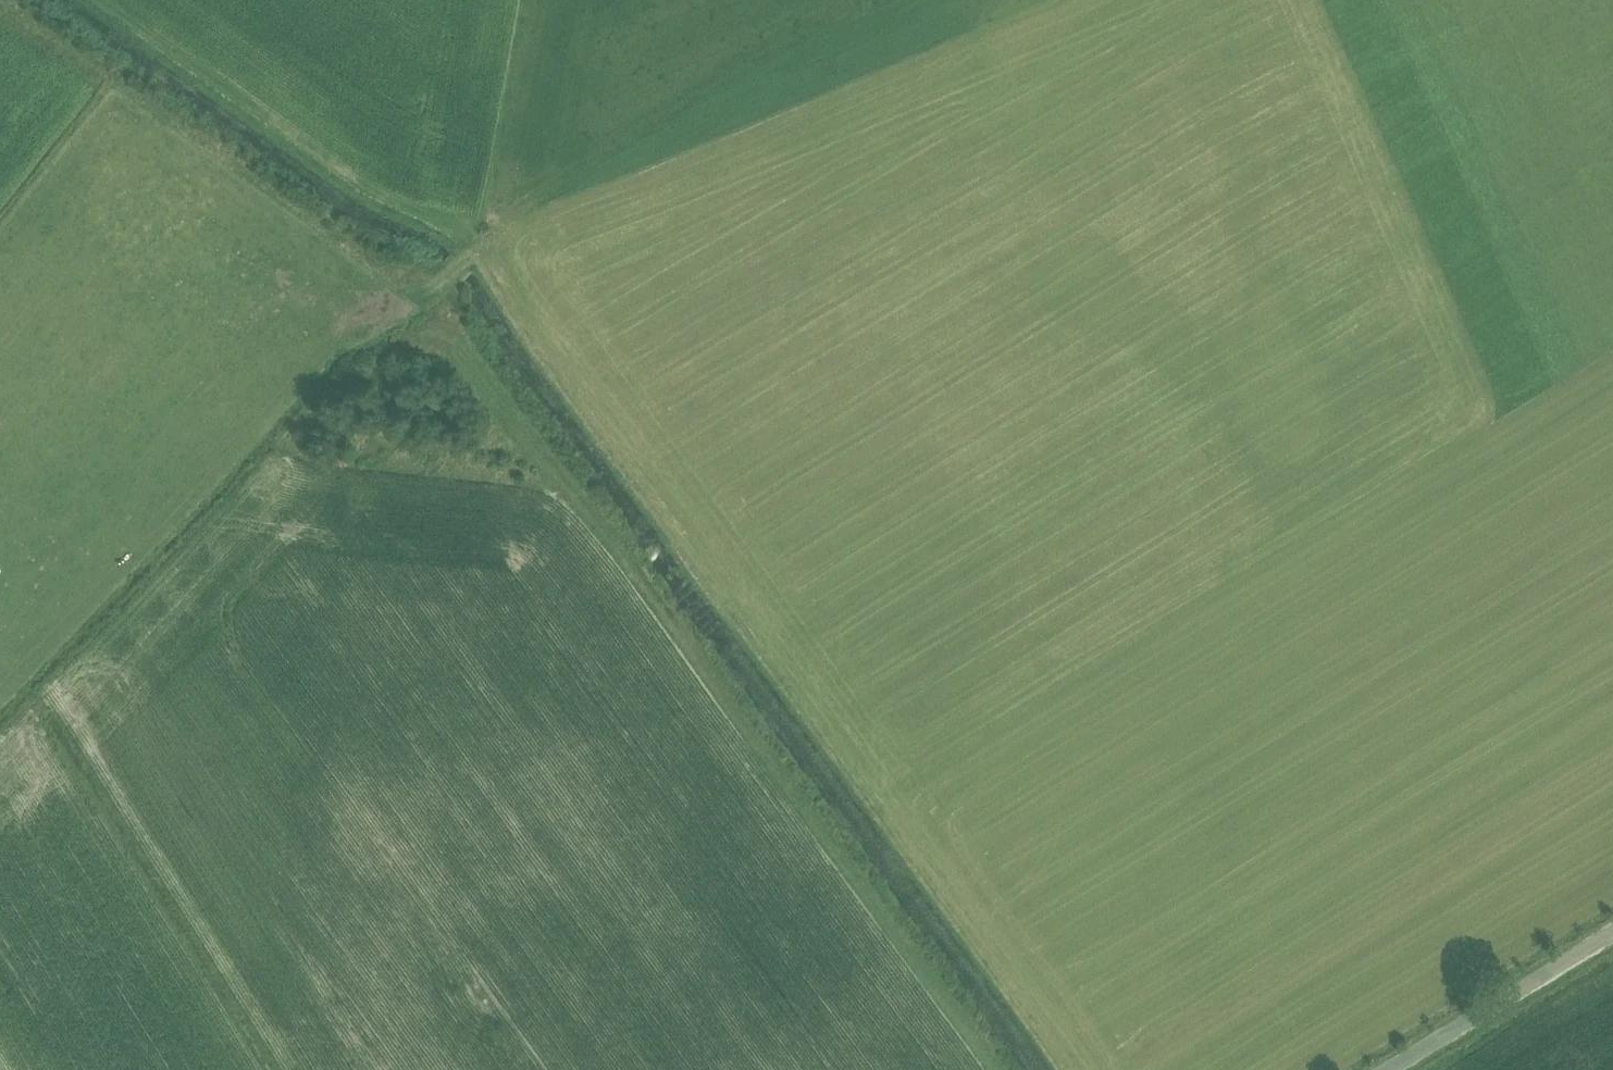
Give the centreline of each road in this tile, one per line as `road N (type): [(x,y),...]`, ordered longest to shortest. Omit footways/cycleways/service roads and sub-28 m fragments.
road 1 (track): [(1004,1069),(674,598),(536,441),(434,299),(270,191),(12,0)]
road 2 (unclassified): [(1394,1069),(1612,935)]

